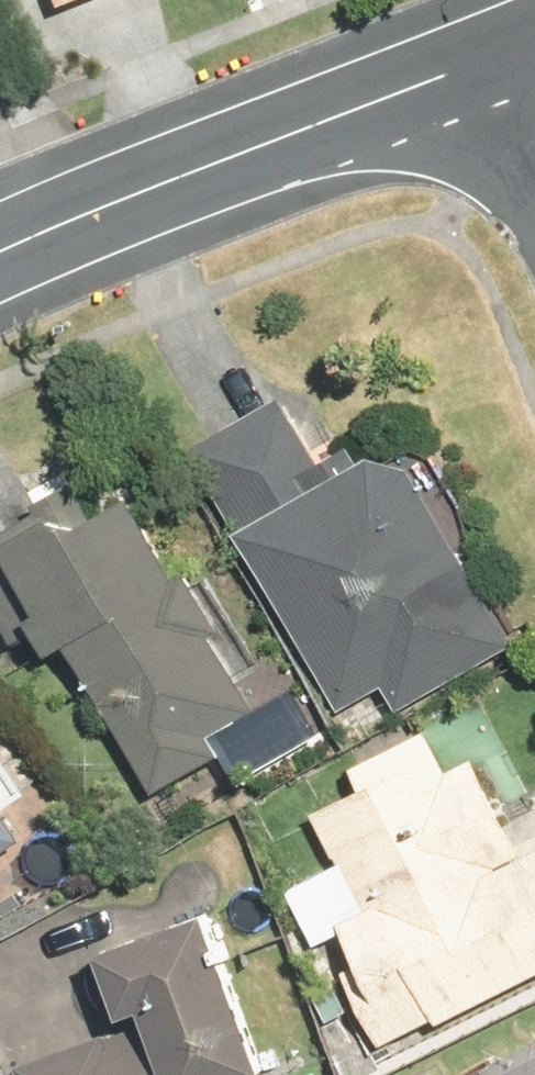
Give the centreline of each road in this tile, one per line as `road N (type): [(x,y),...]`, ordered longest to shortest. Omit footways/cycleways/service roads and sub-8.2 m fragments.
road 1 (tertiary): [(504,44),(0,251)]

